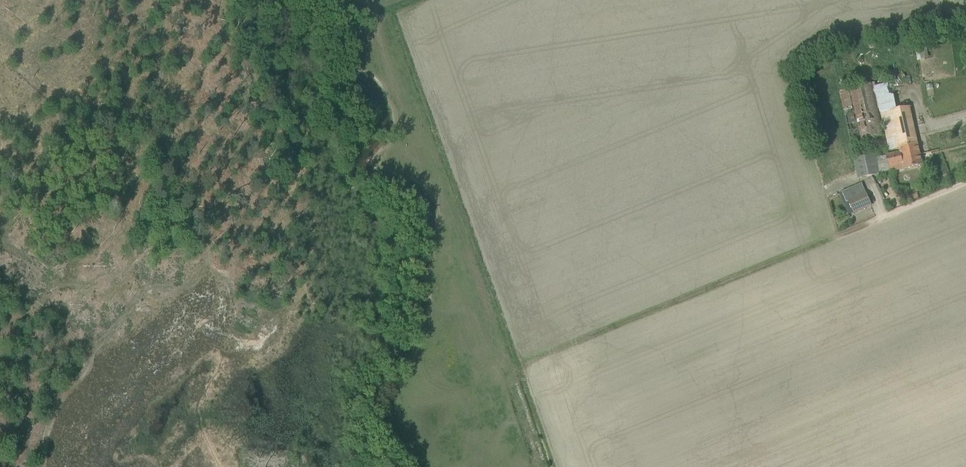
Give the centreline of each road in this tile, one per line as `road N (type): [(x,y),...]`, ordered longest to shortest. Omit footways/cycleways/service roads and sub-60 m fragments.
road 1 (track): [(521,367),(965,182)]

